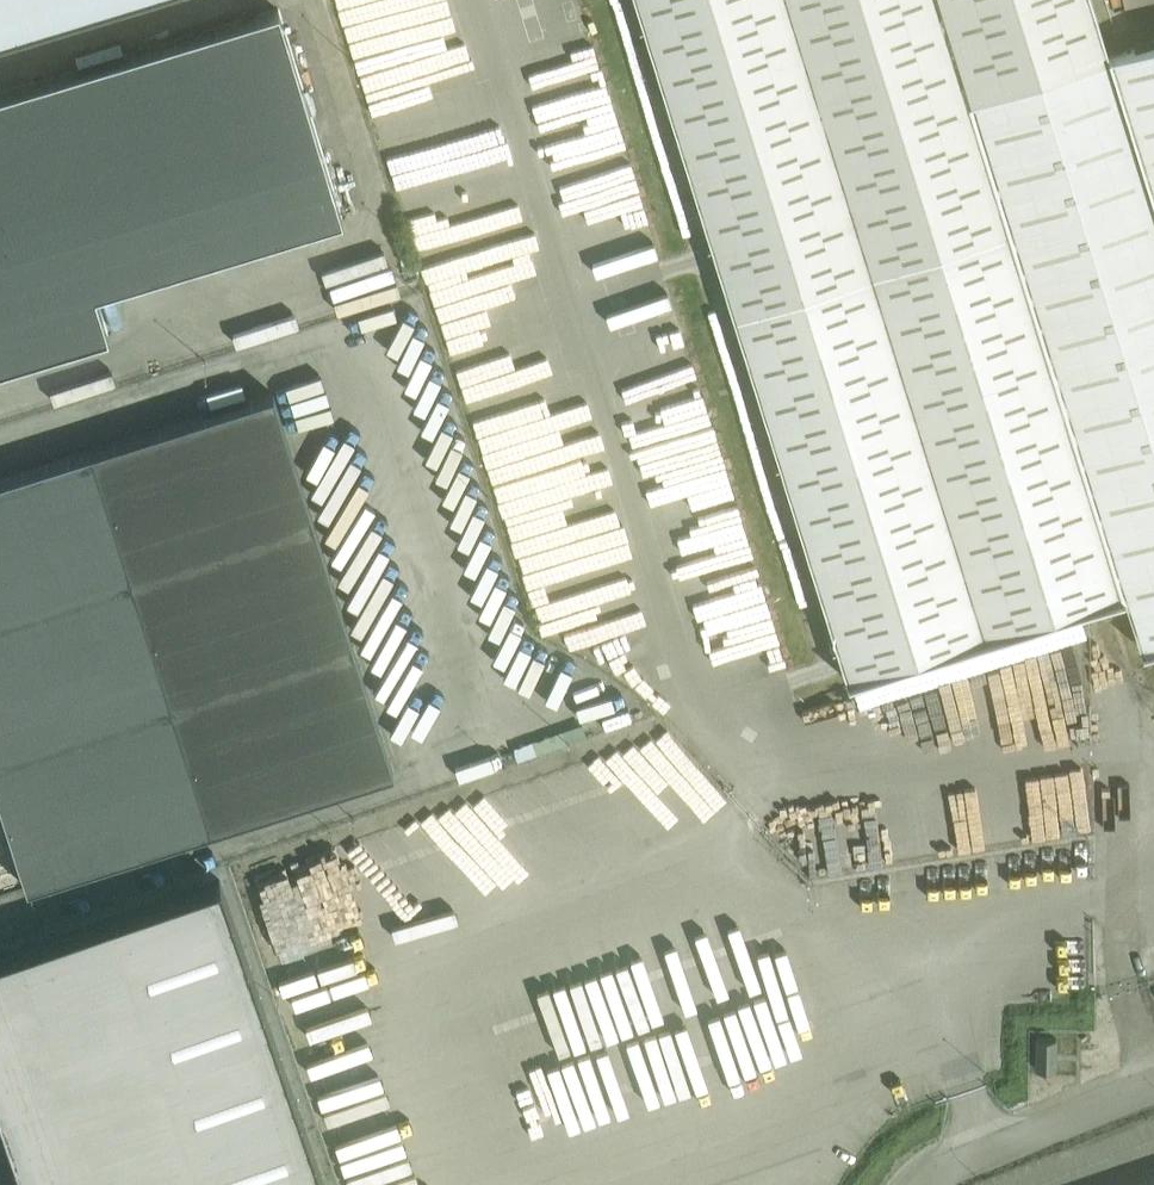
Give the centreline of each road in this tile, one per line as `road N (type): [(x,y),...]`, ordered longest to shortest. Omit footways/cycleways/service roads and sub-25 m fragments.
road 1 (unclassified): [(920,1184),(1153,1087)]

